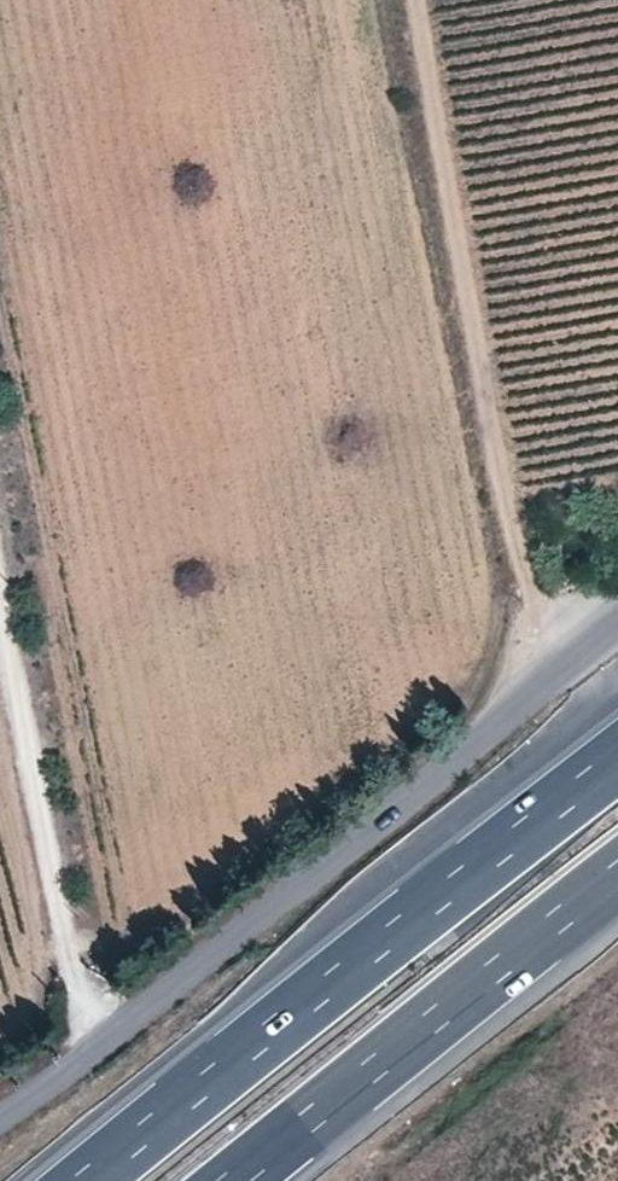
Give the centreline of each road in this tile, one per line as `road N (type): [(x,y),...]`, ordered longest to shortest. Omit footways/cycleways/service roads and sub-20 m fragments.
road 1 (unclassified): [(617,613),(82,1059),(0,1115)]
road 2 (track): [(548,668),(491,432),(410,0)]
road 3 (motorway): [(617,760),(87,1180)]
road 4 (motorway): [(234,1180),(617,875)]
road 5 (track): [(82,1059),(0,604)]

